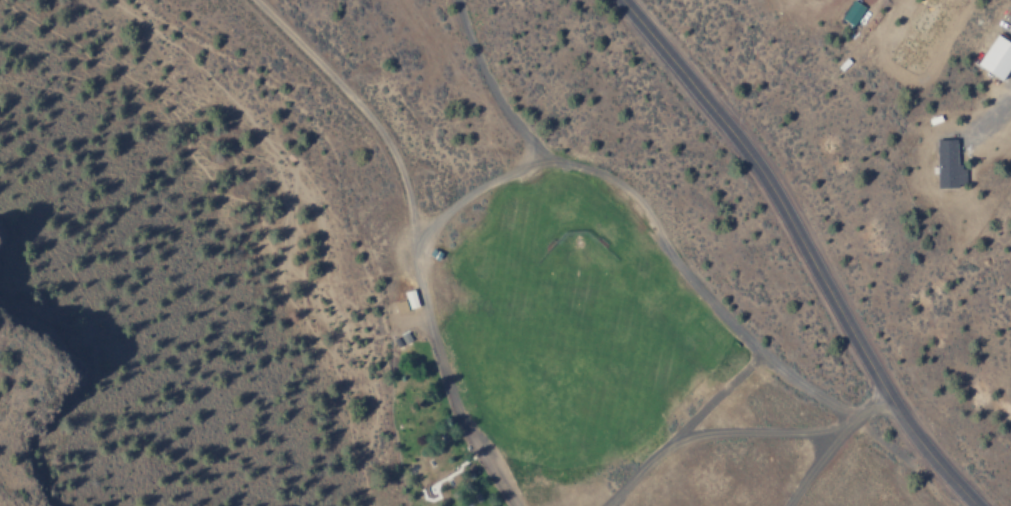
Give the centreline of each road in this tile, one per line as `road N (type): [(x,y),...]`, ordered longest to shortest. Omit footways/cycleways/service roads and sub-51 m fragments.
road 1 (tertiary): [(621,0),(741,145),(910,434),(971,505)]

